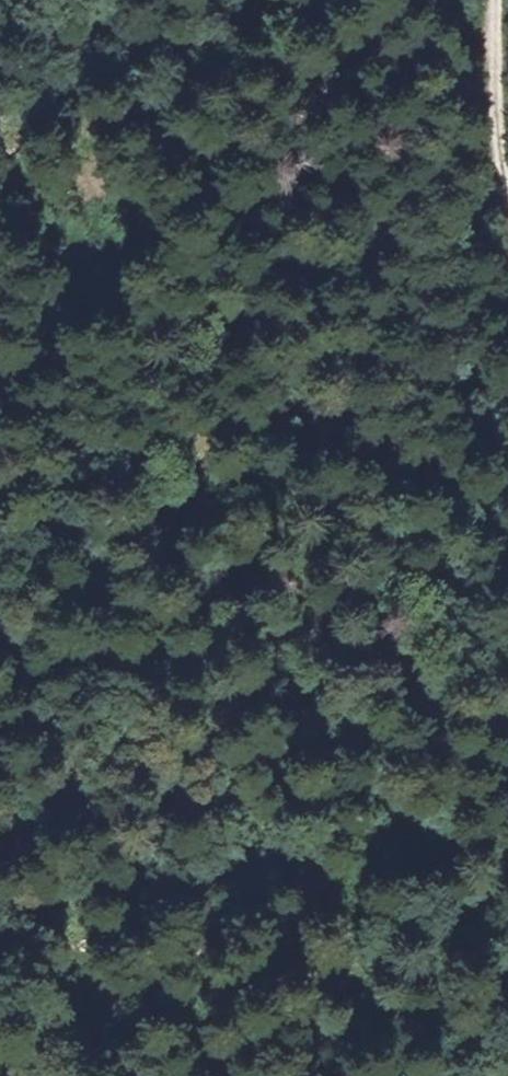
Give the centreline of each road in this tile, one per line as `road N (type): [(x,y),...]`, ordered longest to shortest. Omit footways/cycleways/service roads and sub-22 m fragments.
road 1 (track): [(495,0),(499,167),(507,204)]

